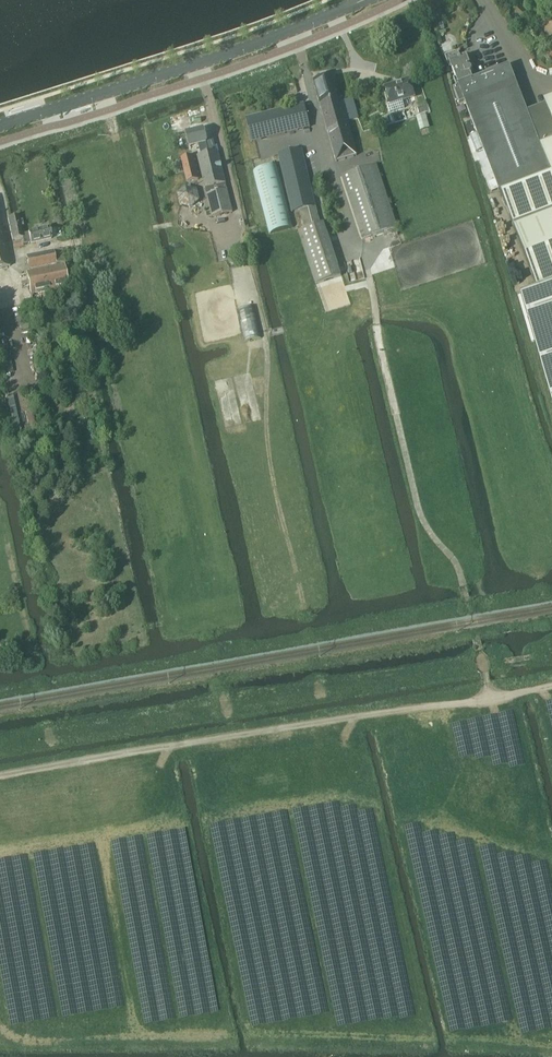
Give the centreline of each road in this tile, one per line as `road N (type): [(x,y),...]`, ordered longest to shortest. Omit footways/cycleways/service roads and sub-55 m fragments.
road 1 (track): [(0,775),(551,685)]
road 2 (secondary): [(0,126),(362,0)]
road 3 (track): [(467,604),(455,564),(417,506),(369,279)]

